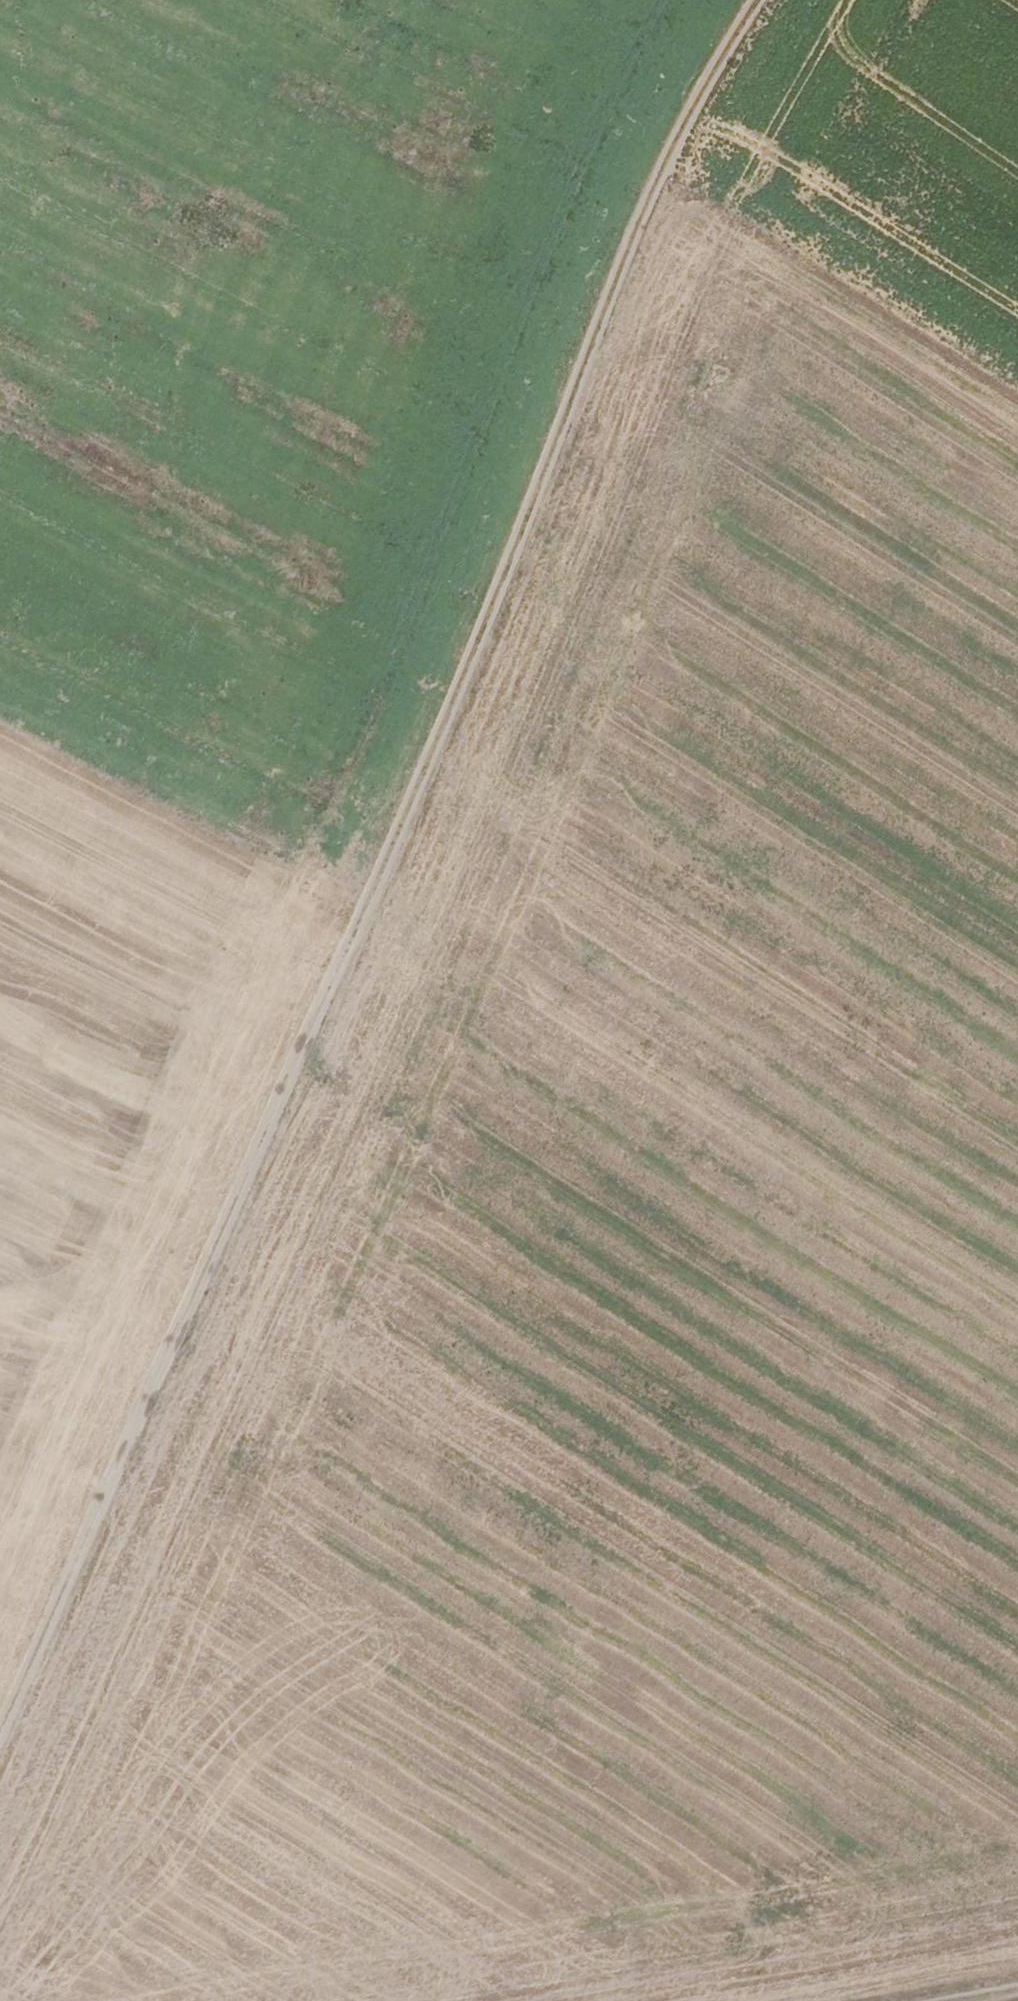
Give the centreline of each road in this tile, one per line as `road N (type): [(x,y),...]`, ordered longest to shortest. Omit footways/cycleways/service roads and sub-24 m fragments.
road 1 (track): [(756,0),(717,58),(660,182),(379,880),(0,1734)]

